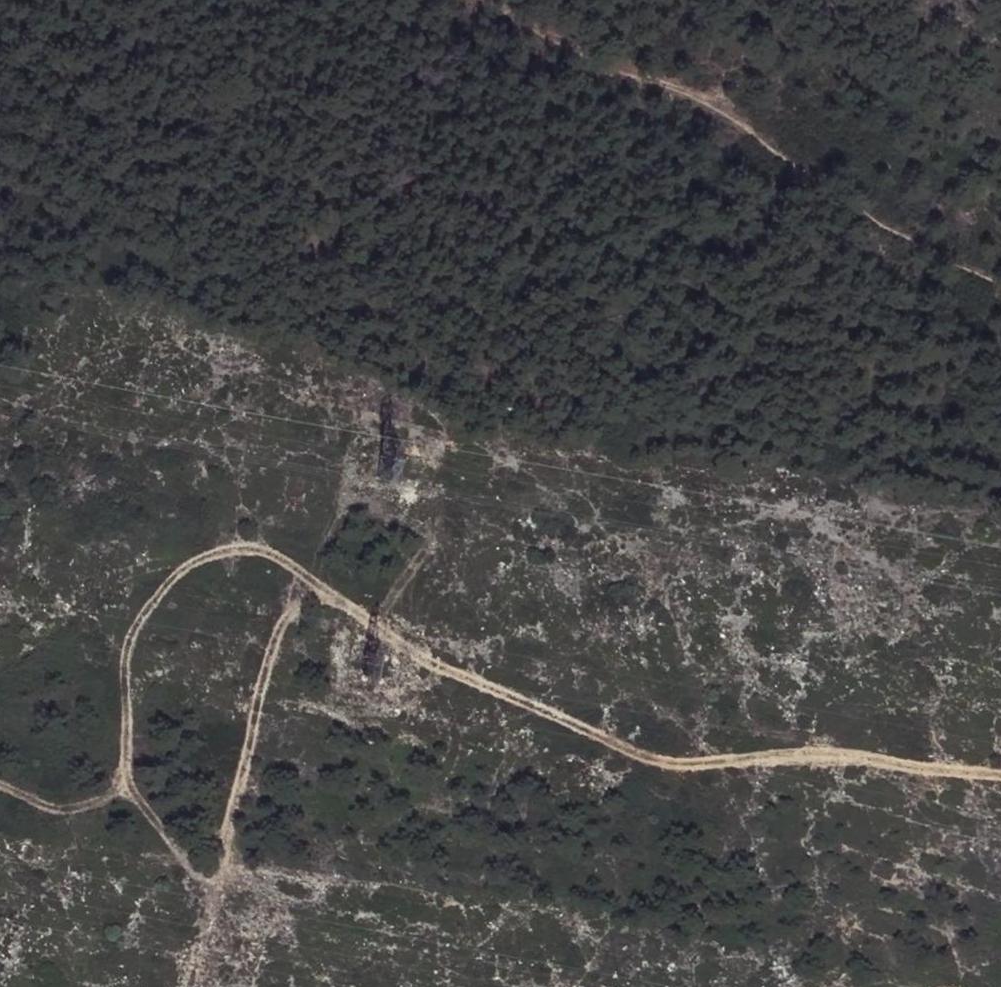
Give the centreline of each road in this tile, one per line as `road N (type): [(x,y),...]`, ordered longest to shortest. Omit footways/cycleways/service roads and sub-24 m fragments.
road 1 (track): [(214,886),(124,778),(128,639),(181,567),(211,554),(273,553),(426,657),(657,760),(844,758),(1000,773)]
road 2 (track): [(306,576),(261,682),(207,916)]
road 3 (track): [(124,778),(86,805),(51,807),(0,786)]

